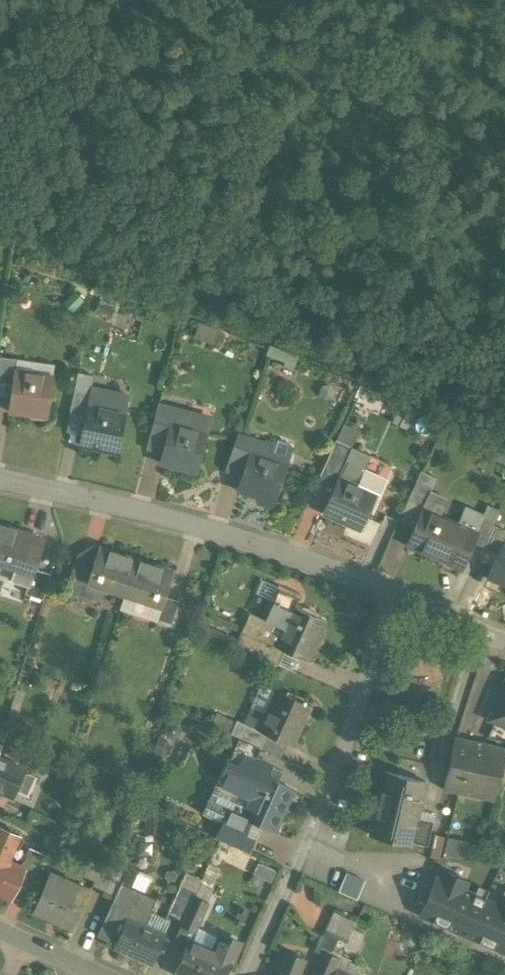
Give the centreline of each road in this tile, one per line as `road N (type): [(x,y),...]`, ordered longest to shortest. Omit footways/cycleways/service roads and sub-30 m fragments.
road 1 (residential): [(250,974),(350,731),(387,594)]
road 2 (residential): [(387,594),(147,514),(0,480)]
road 3 (residential): [(504,645),(387,594)]

